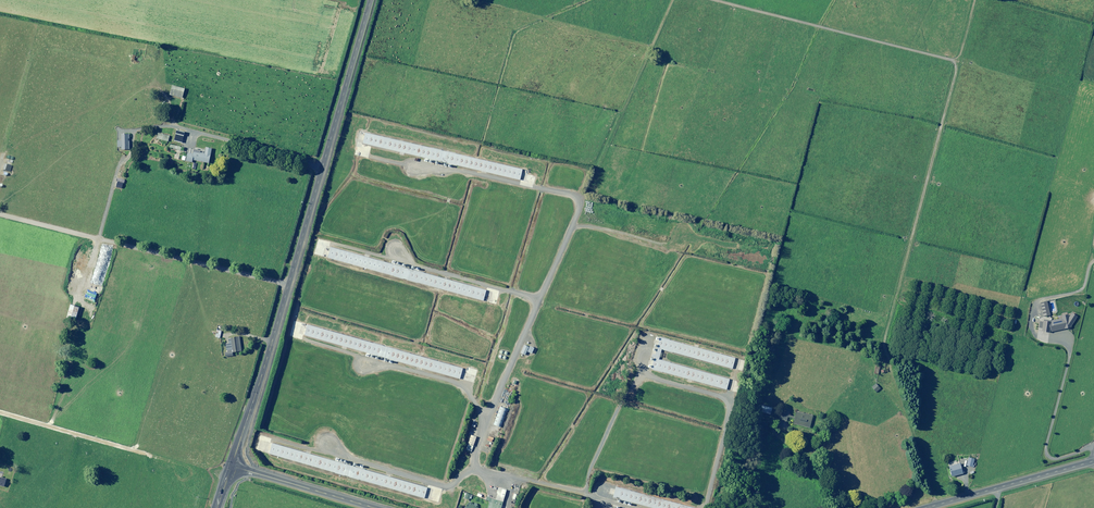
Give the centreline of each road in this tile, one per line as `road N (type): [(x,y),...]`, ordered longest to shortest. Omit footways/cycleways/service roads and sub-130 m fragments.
road 1 (track): [(708,0),(954,61),(885,345),(937,505)]
road 2 (tertiary): [(232,467),(371,0)]
road 3 (track): [(668,0),(581,201)]
road 4 (unclassified): [(1093,461),(925,507)]
road 5 (unclassified): [(375,507),(232,467)]

